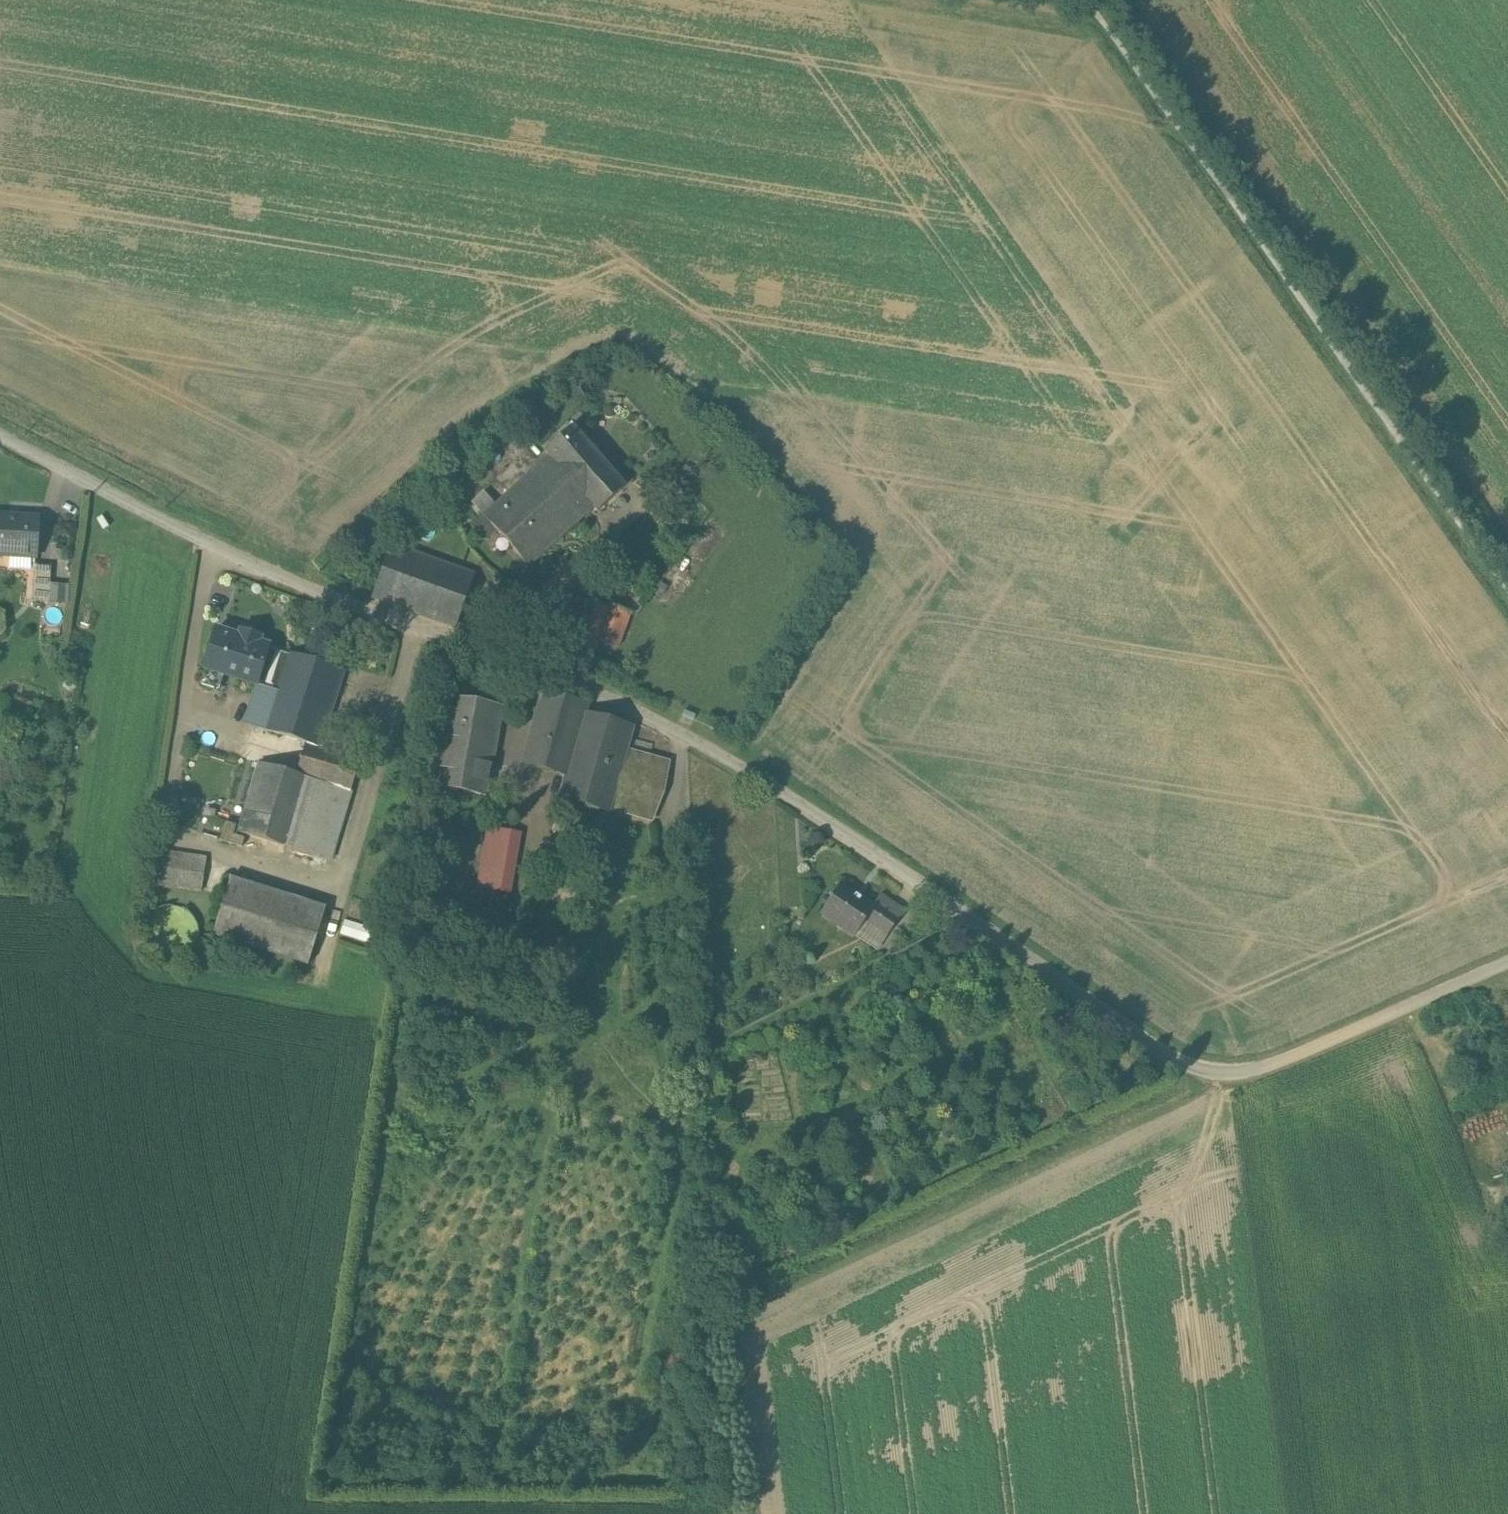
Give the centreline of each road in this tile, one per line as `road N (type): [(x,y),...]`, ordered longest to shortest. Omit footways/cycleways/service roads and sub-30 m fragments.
road 1 (unclassified): [(1507,960),(1276,1062),(1223,1075),(1166,1056),(806,806),(624,702),(299,586),(0,440)]

